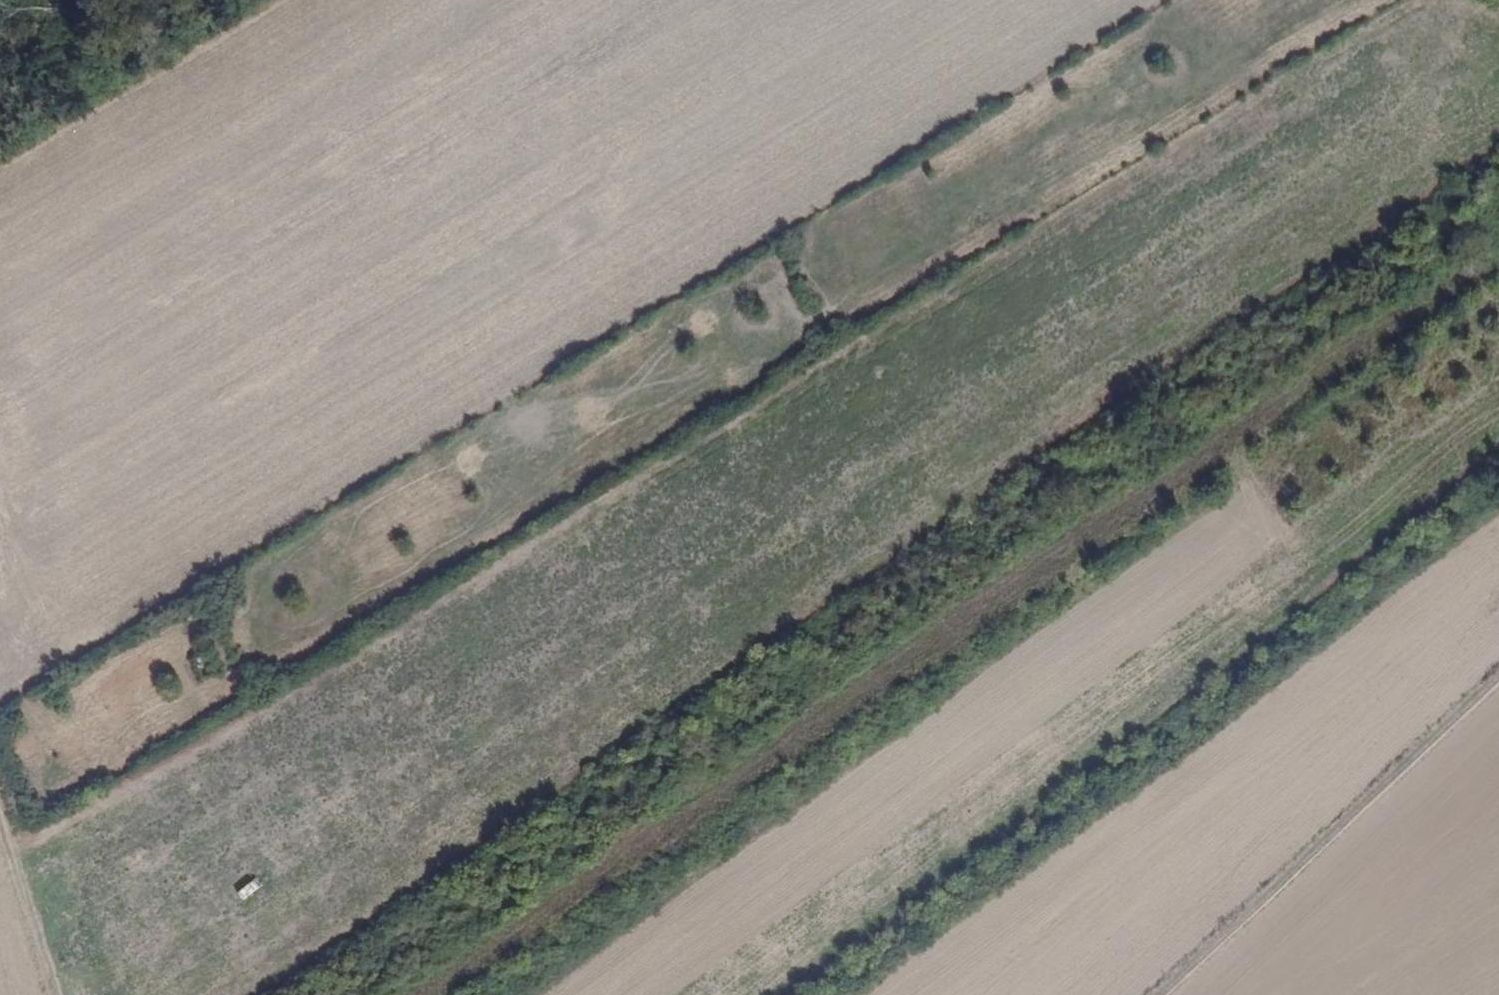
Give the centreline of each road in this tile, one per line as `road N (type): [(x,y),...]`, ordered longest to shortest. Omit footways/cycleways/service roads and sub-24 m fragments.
road 1 (track): [(1140,994),(1498,651)]
road 2 (track): [(0,752),(76,994)]

